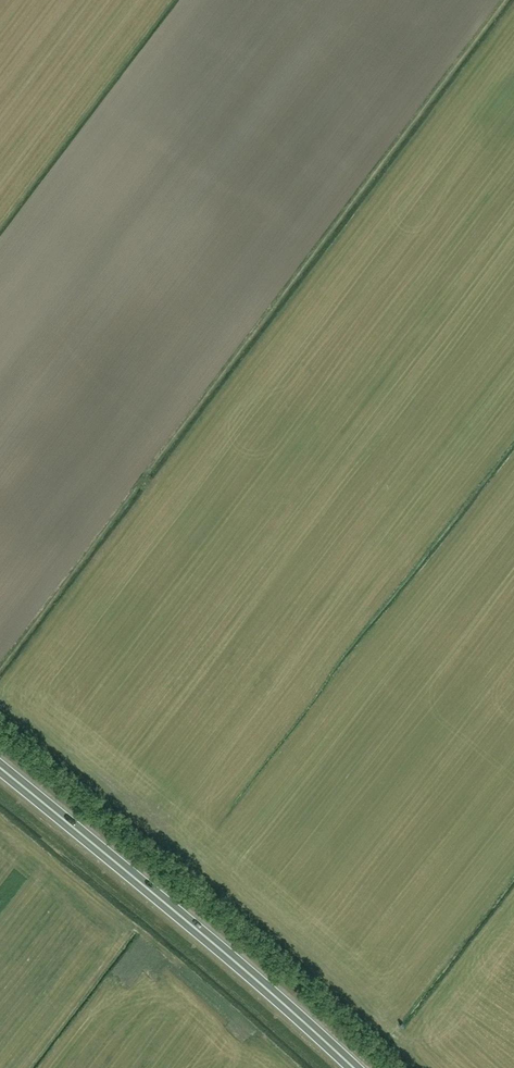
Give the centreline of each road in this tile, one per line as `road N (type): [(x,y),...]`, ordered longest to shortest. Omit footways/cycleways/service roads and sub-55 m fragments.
road 1 (trunk): [(354,1067),(0,768)]

